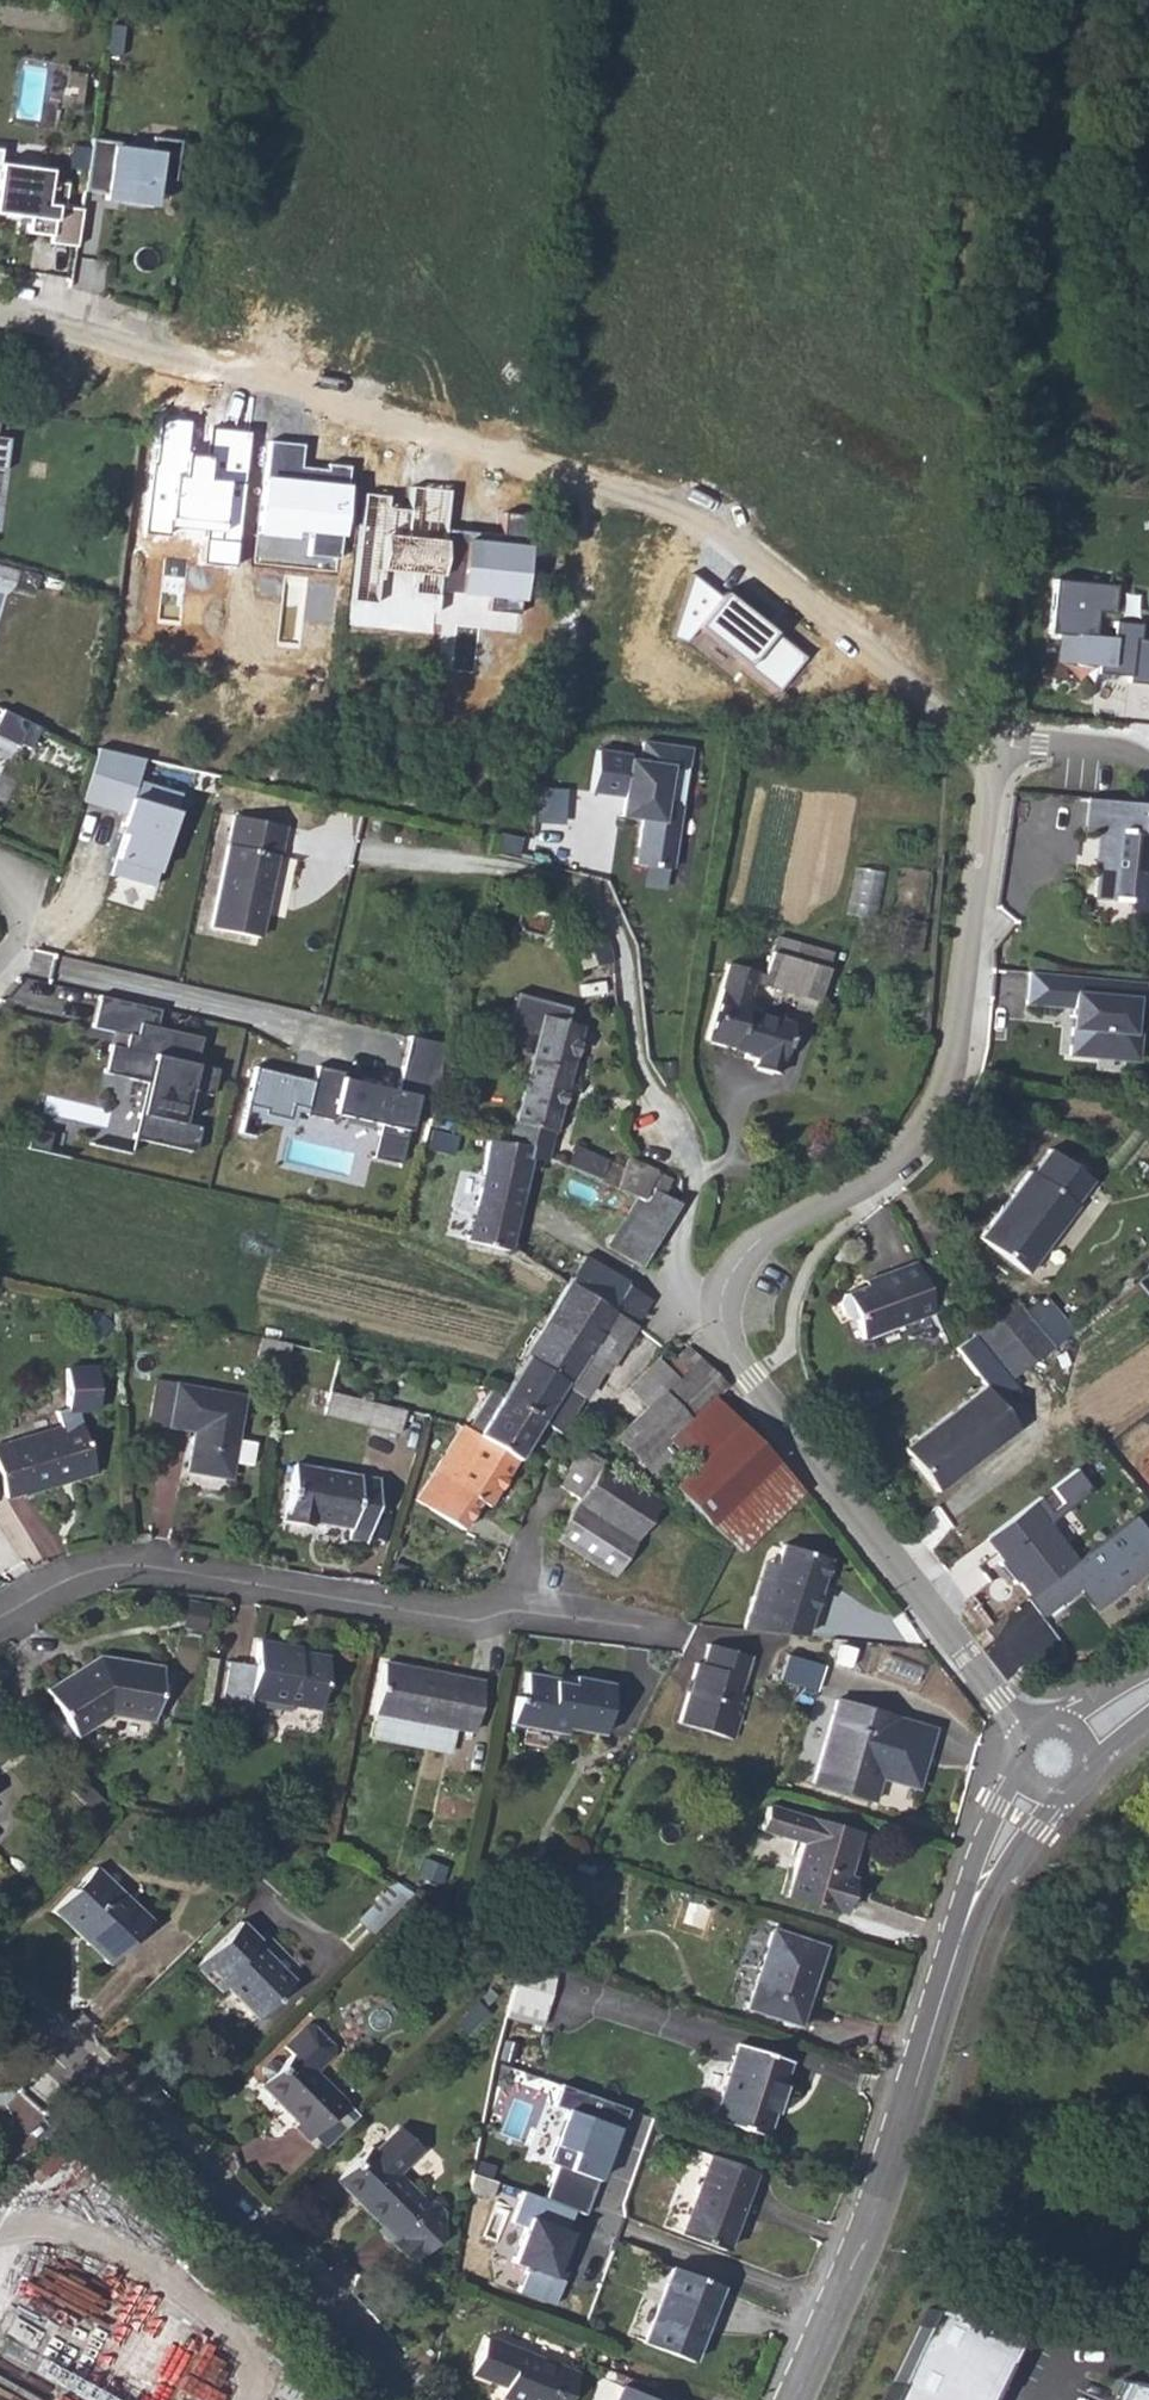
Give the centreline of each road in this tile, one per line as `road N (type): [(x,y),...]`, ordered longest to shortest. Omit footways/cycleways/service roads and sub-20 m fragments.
road 1 (residential): [(906,657),(680,514),(223,362),(0,309)]
road 2 (track): [(996,741),(1005,515),(956,267),(989,0)]
road 3 (residential): [(719,1318),(689,1293),(679,1245),(697,1181),(691,1149),(638,1068),(622,953),(596,888),(359,845)]
road 4 (residential): [(719,1318),(742,1256),(876,1175),(922,1129),(957,1061),(996,741)]
road 5 (residential): [(0,1621),(66,1582),(141,1569),(472,1621),(513,1609),(657,1629)]
road 6 (residential): [(412,2399),(199,2175),(0,1987)]
road 7 (residential): [(1025,1728),(723,1343),(719,1318)]
road 8 (residential): [(798,2399),(865,2255),(926,2058)]
road 9 (residential): [(1017,1767),(982,1836),(955,1920),(926,2058)]
road 10 (residential): [(926,2058),(992,1892),(1056,1790)]
road 11 (residential): [(1148,761),(1132,749),(996,741)]
road 12 (residential): [(0,971),(26,928),(24,898),(0,863)]

